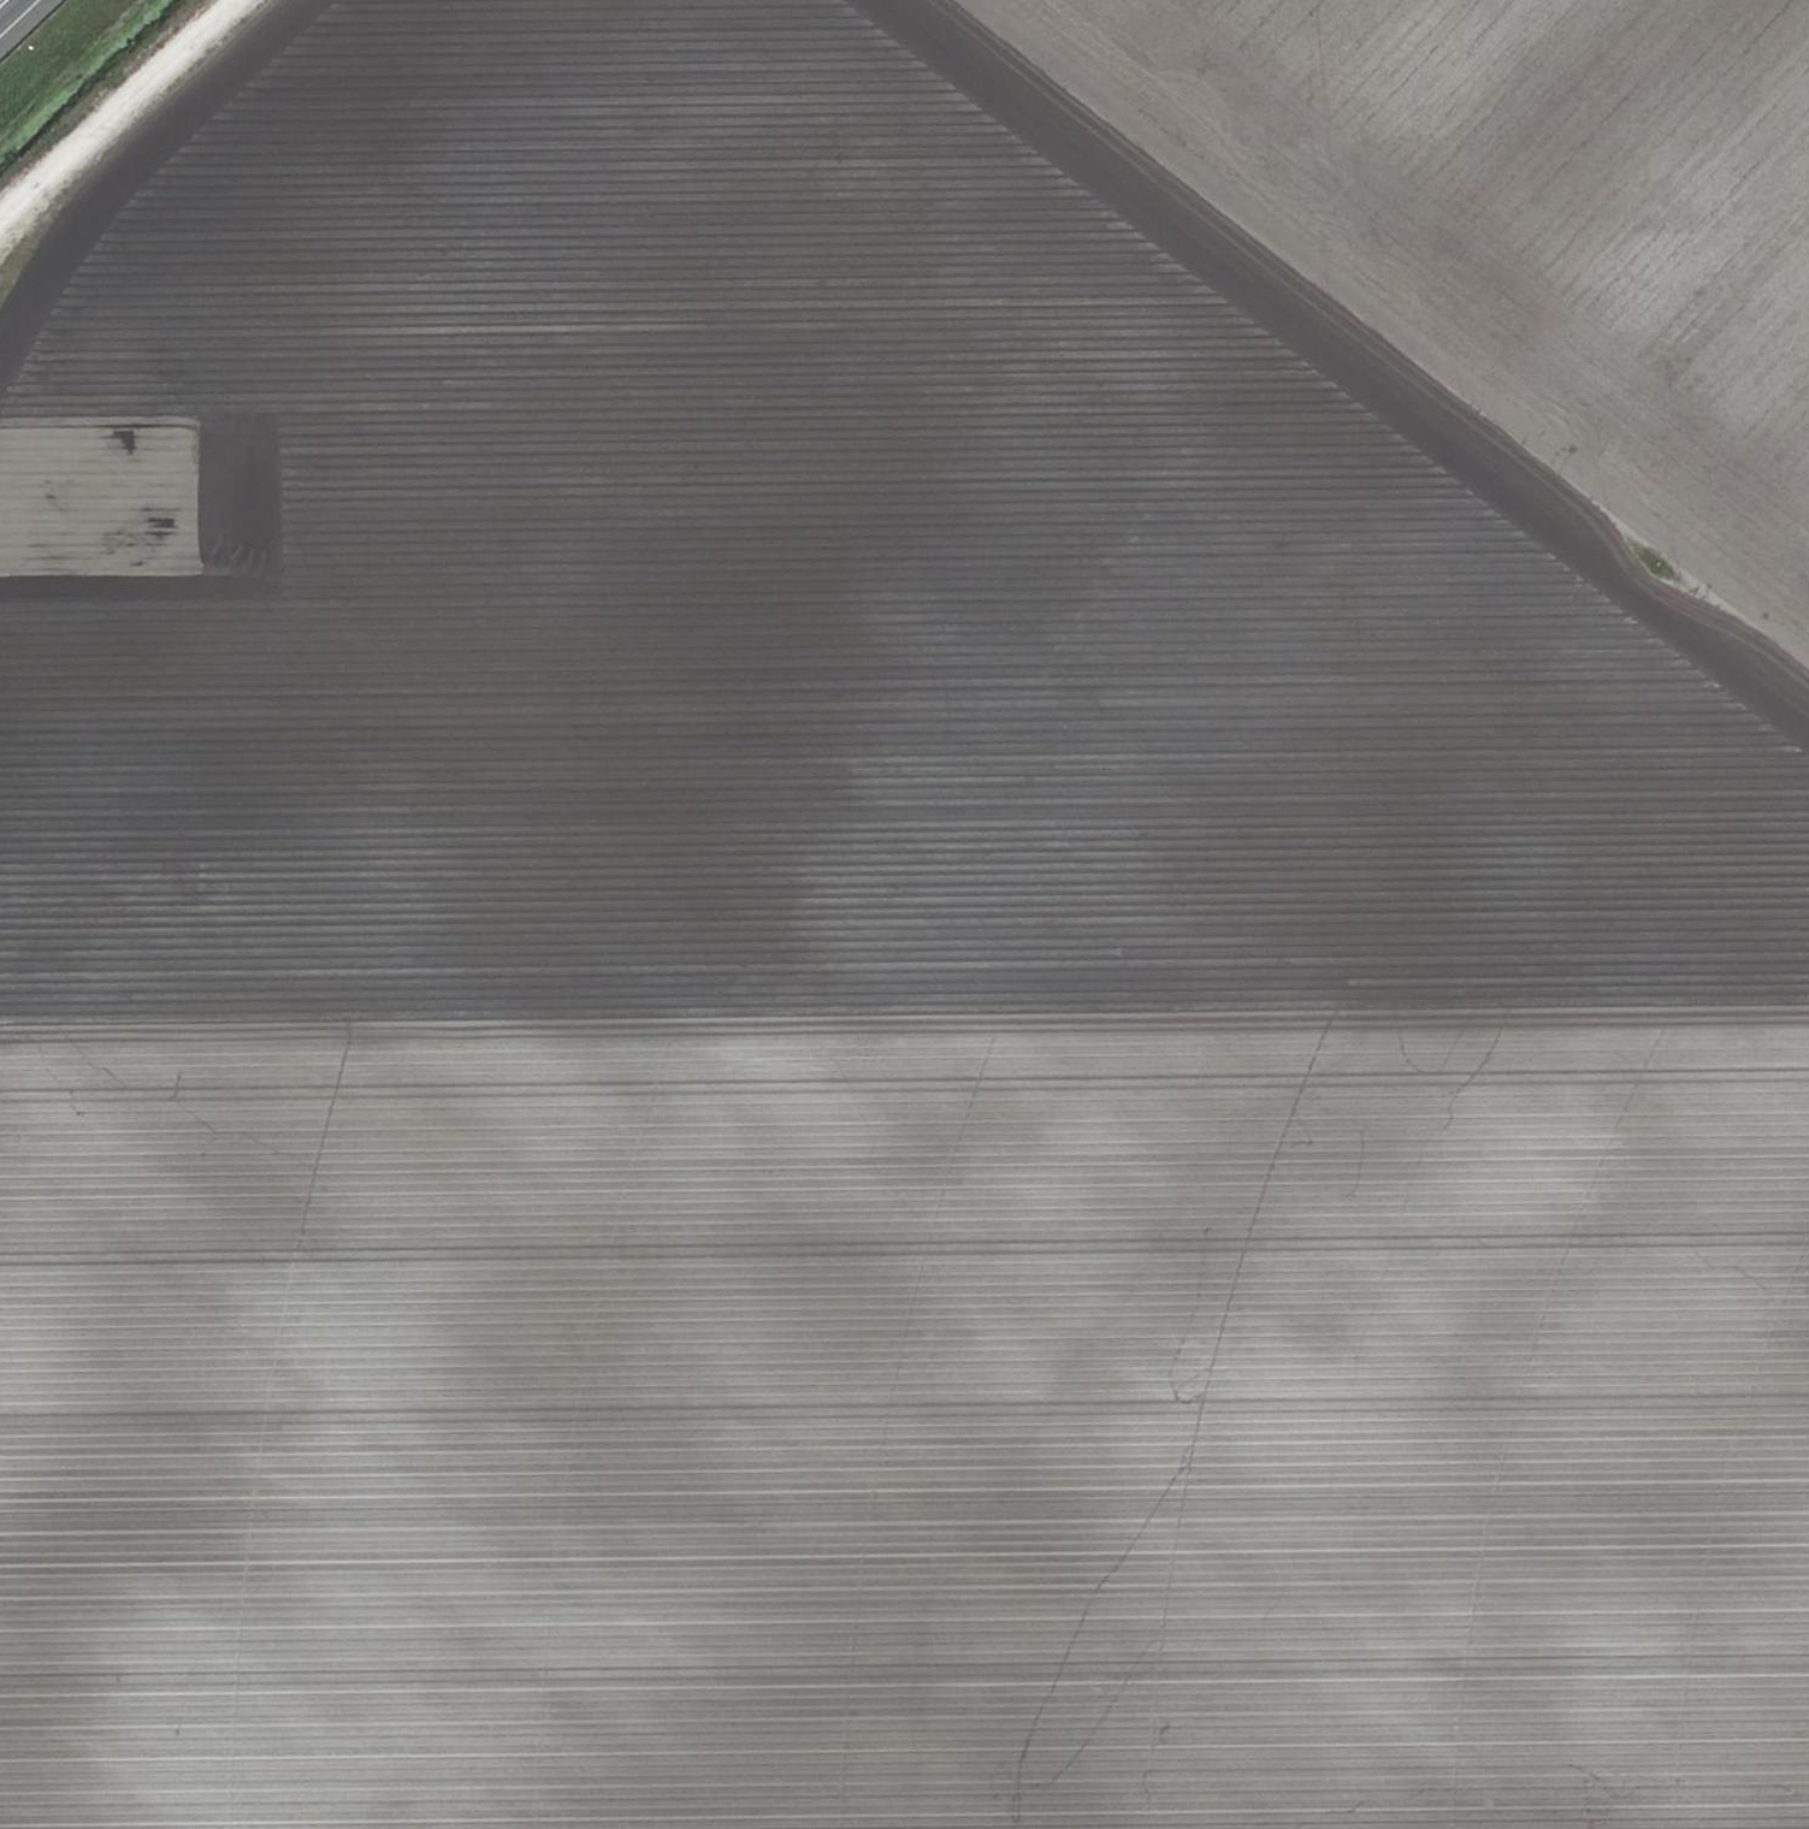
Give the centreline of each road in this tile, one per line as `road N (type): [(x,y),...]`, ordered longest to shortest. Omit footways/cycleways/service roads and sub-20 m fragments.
road 1 (track): [(0,231),(243,0)]

